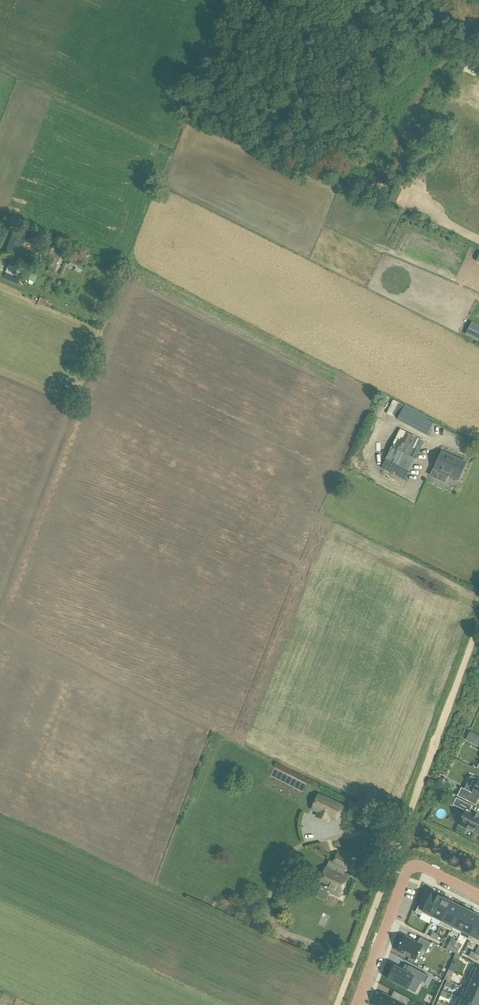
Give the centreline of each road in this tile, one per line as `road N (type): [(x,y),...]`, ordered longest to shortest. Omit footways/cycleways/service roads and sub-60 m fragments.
road 1 (track): [(336,1004),(478,626)]
road 2 (residential): [(478,899),(417,868),(405,874),(356,1004)]

